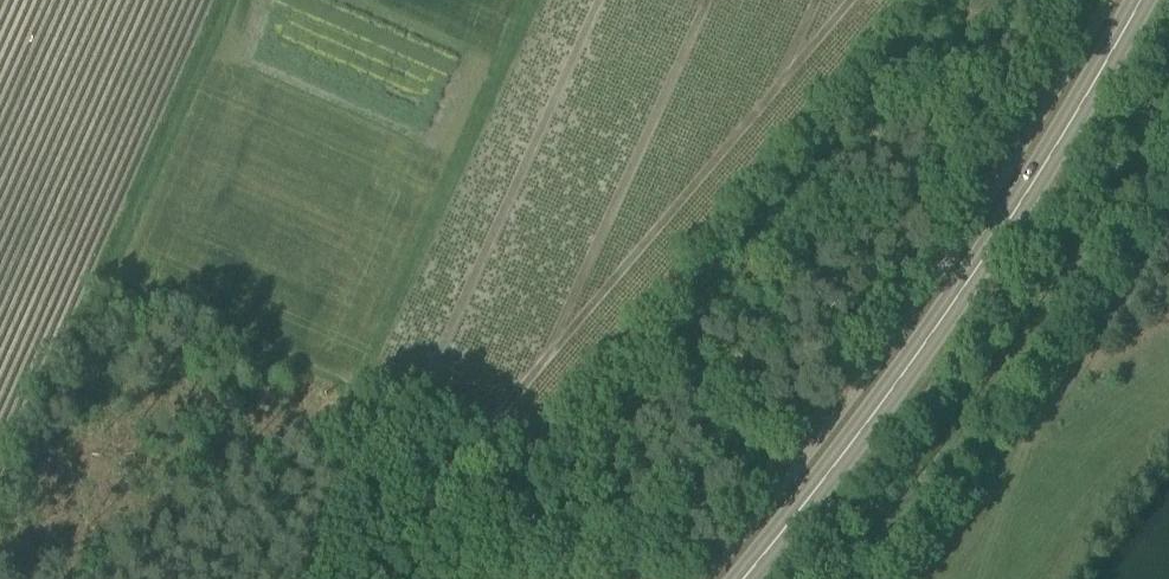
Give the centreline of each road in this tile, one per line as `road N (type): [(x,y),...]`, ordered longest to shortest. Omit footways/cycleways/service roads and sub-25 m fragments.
road 1 (secondary): [(757,578),(972,291),(1145,0)]

